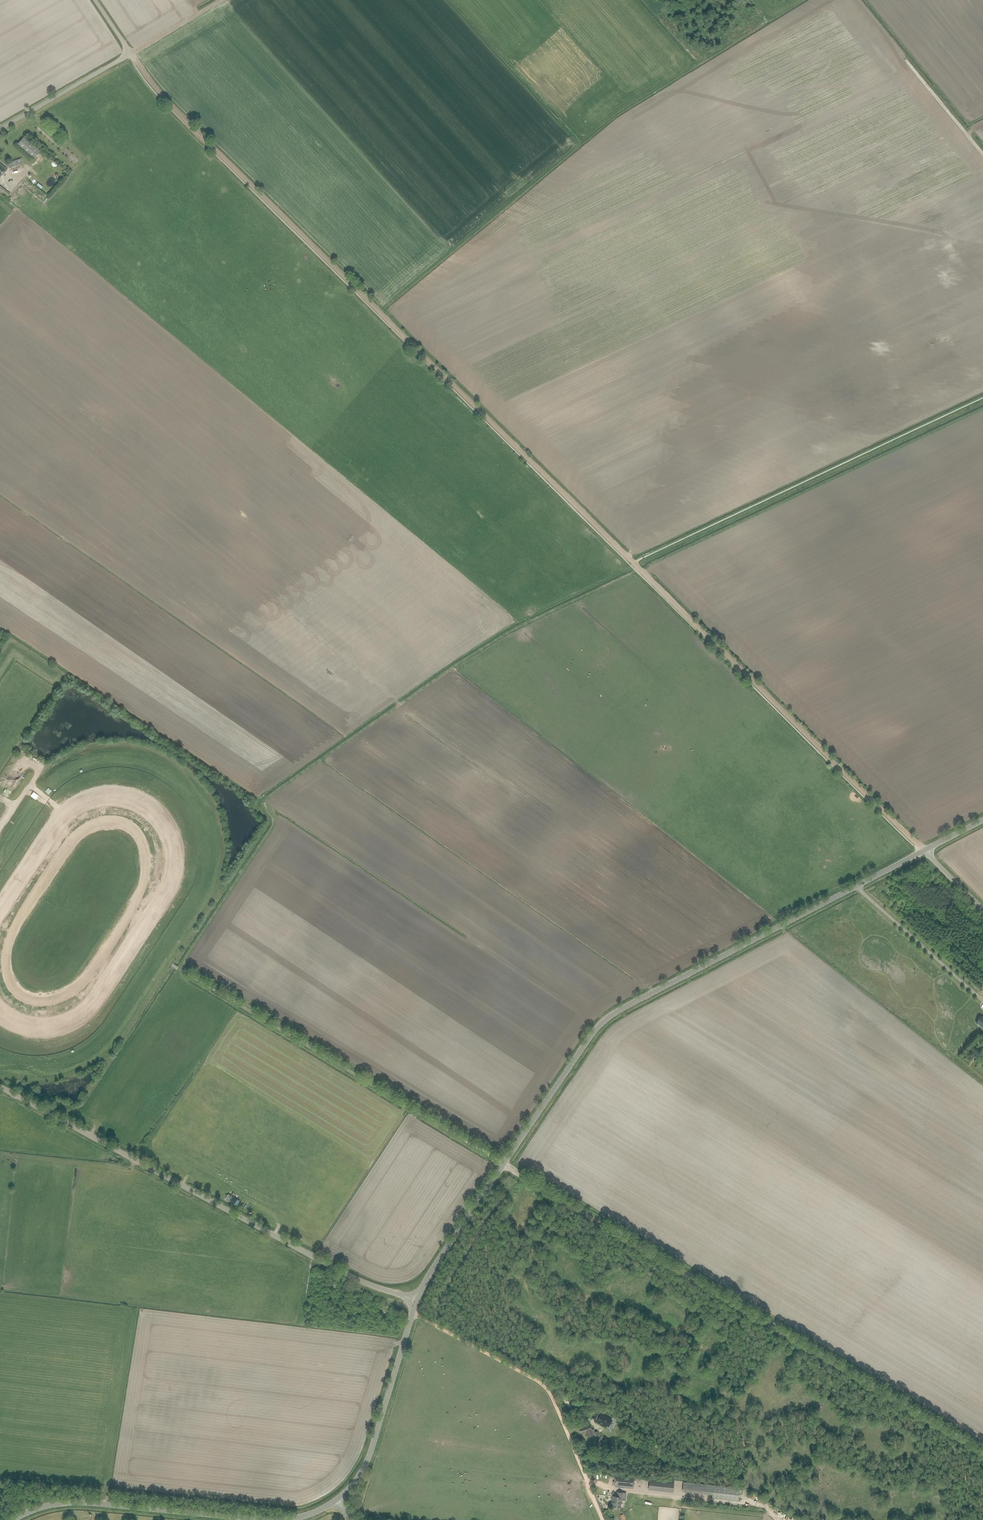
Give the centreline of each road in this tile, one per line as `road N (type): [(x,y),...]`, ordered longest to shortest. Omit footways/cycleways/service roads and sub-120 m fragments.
road 1 (track): [(127,53),(633,563)]
road 2 (unclassified): [(417,1299),(601,1023),(924,851)]
road 3 (track): [(636,571),(500,638),(268,798),(271,827),(179,969)]
road 4 (track): [(982,1453),(504,1164)]
road 5 (unclassified): [(417,1299),(341,1272),(0,1087)]
road 6 (track): [(639,569),(924,851)]
road 7 (track): [(504,1164),(179,969)]
road 8 (track): [(603,1519),(547,1389),(412,1314)]
road 9 (unclassified): [(286,1519),(331,1503),(364,1471),(417,1299)]
road 10 (unclassified): [(14,1519),(66,1502),(260,1519)]
road 11 (unclassified): [(0,129),(127,53),(95,0)]
road 12 (track): [(857,886),(982,999)]

